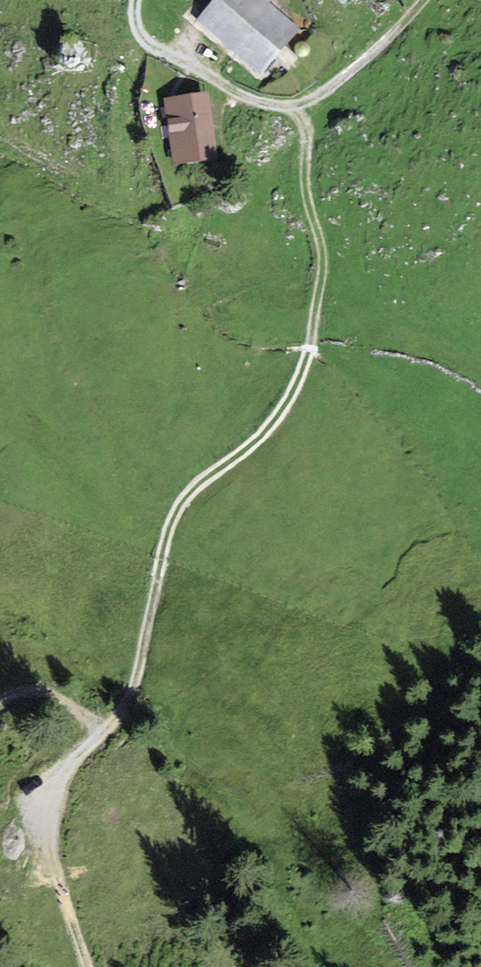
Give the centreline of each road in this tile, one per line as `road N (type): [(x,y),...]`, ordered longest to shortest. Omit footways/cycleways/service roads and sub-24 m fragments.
road 1 (track): [(82,966),(49,860),(62,773),(133,690),(172,518),(272,422),(309,367),(325,255),(309,197),(309,125),(299,112)]
road 2 (track): [(299,112),(245,98),(160,57),(139,40),(139,0)]
road 3 (track): [(299,112),(368,62),(425,0)]

